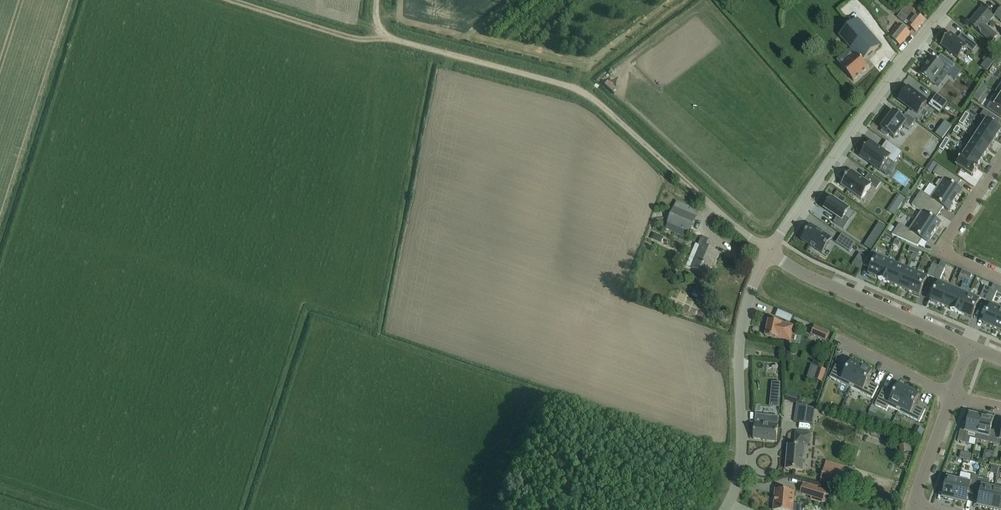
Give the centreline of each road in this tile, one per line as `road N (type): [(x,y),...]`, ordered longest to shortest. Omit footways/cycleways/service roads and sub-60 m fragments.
road 1 (track): [(768,253),(595,100),(398,41),(377,24),(377,0)]
road 2 (unclassified): [(768,253),(952,0)]
road 3 (unclassified): [(724,509),(741,452),(739,340),(768,253)]
road 4 (residential): [(768,253),(968,345)]
road 5 (residential): [(1000,278),(958,258),(948,244),(1000,160)]
road 6 (track): [(384,35),(346,37),(228,0)]
road 7 (residential): [(951,394),(837,336)]
road 8 (residential): [(912,507),(951,394)]

